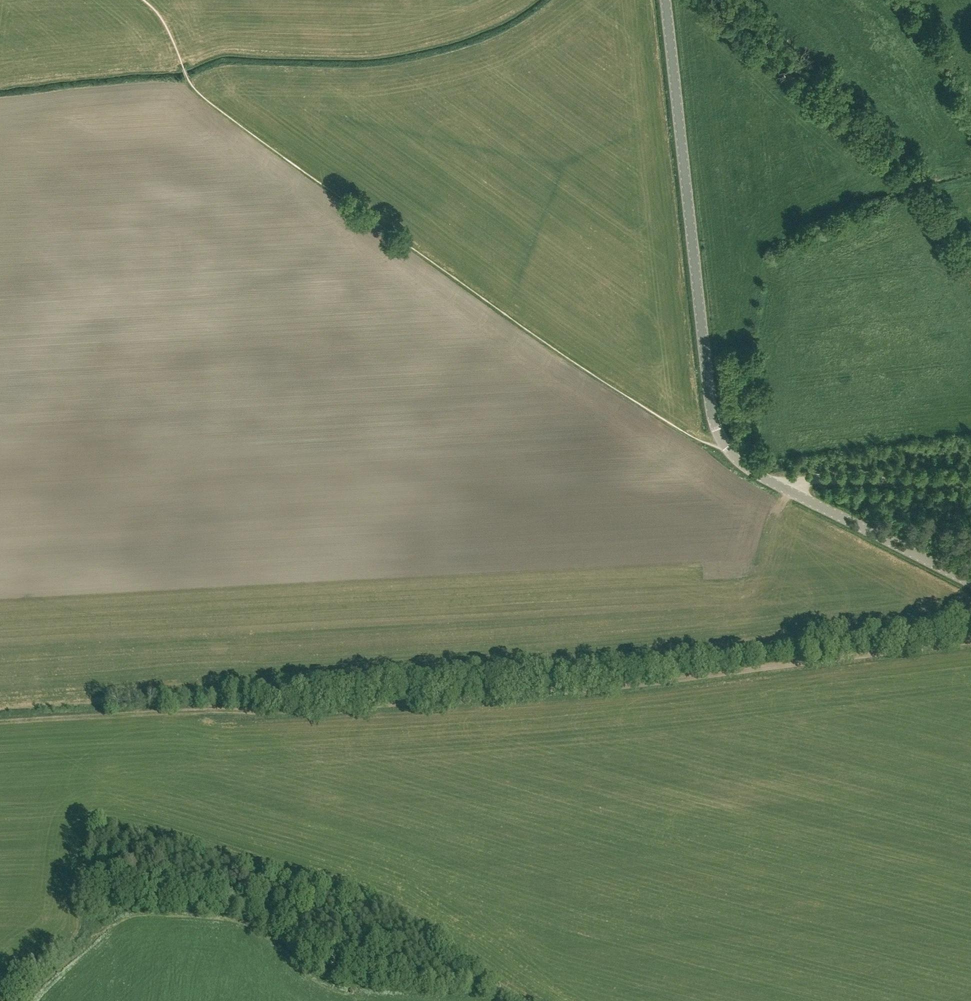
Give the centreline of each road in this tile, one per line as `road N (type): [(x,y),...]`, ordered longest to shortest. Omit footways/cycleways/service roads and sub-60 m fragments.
road 1 (tertiary): [(970,585),(744,466),(720,440),(665,0)]

